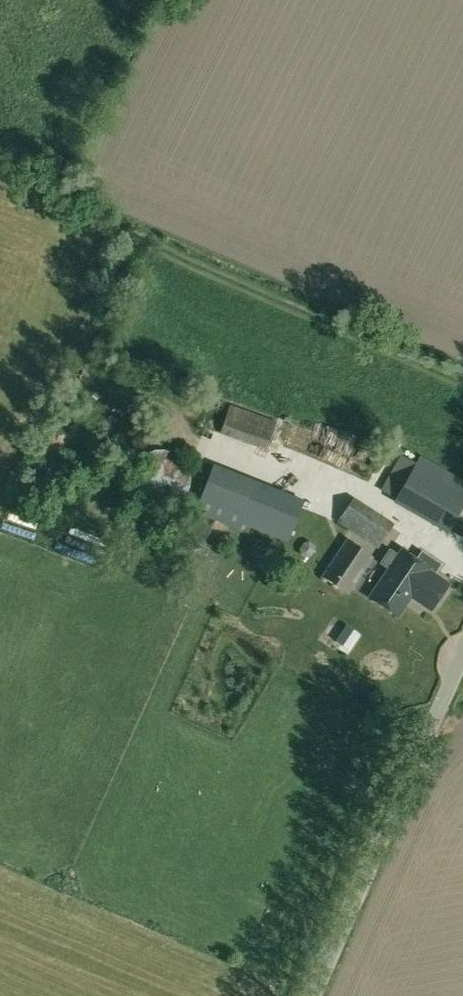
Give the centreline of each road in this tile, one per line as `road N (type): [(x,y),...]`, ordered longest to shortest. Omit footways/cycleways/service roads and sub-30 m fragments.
road 1 (unclassified): [(315,995),(462,655)]

